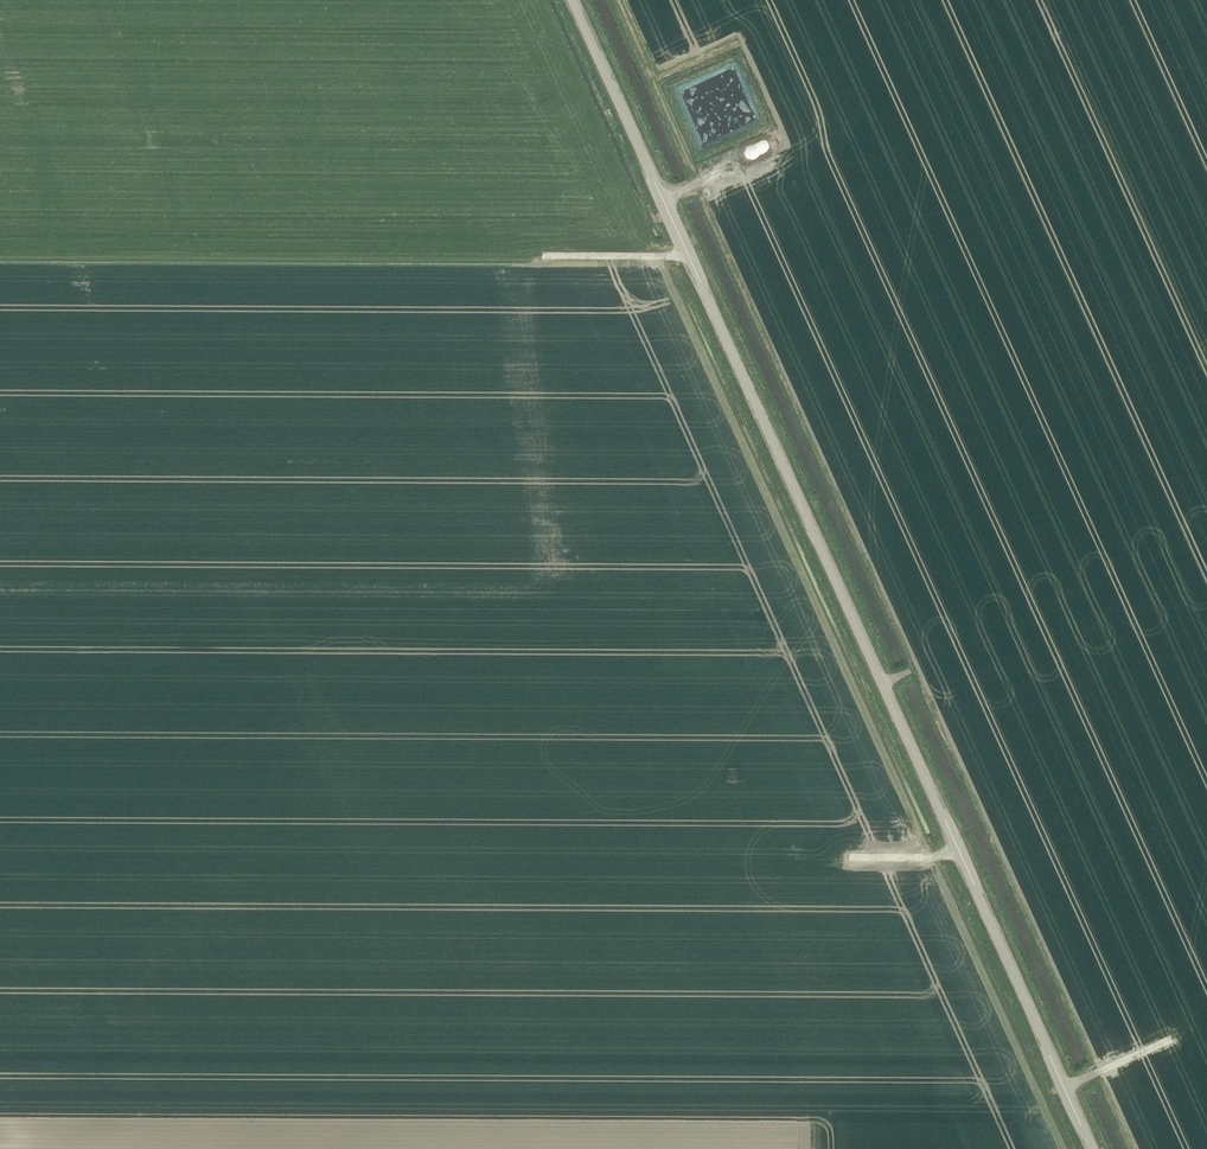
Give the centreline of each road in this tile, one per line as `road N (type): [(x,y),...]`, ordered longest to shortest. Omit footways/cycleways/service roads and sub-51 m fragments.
road 1 (unclassified): [(1090,1148),(568,0)]

